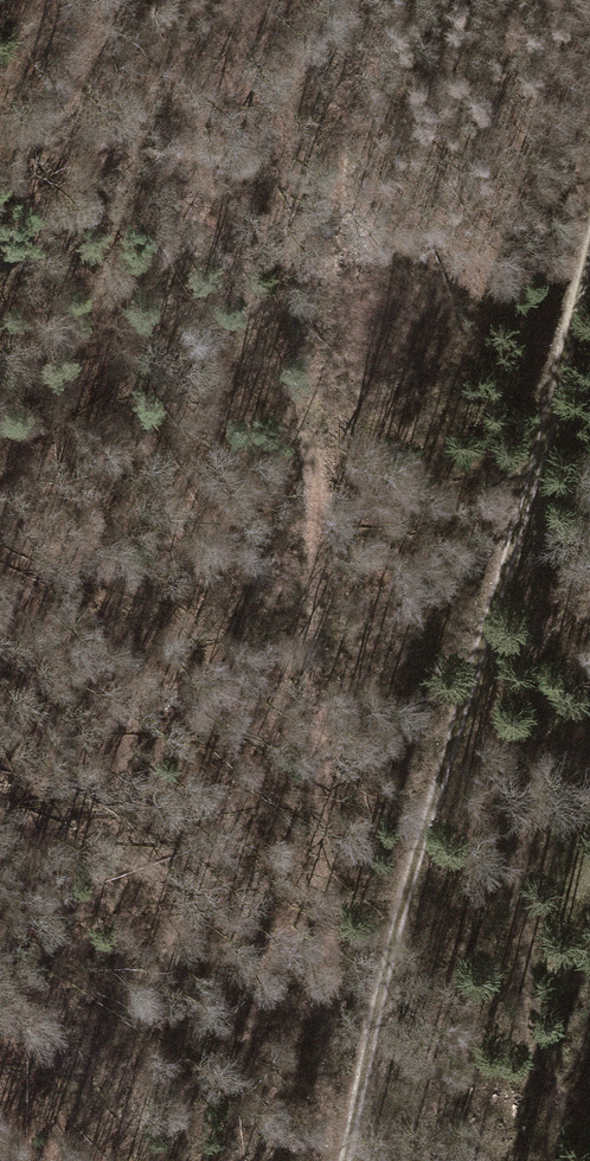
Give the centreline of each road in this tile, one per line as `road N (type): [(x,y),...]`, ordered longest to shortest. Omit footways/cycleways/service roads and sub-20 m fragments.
road 1 (track): [(333,1160),(316,735),(319,375),(342,0)]
road 2 (track): [(343,1160),(437,792),(536,462),(589,227)]
road 3 (track): [(536,462),(517,813),(526,986),(537,1067),(565,1100),(589,1100)]

